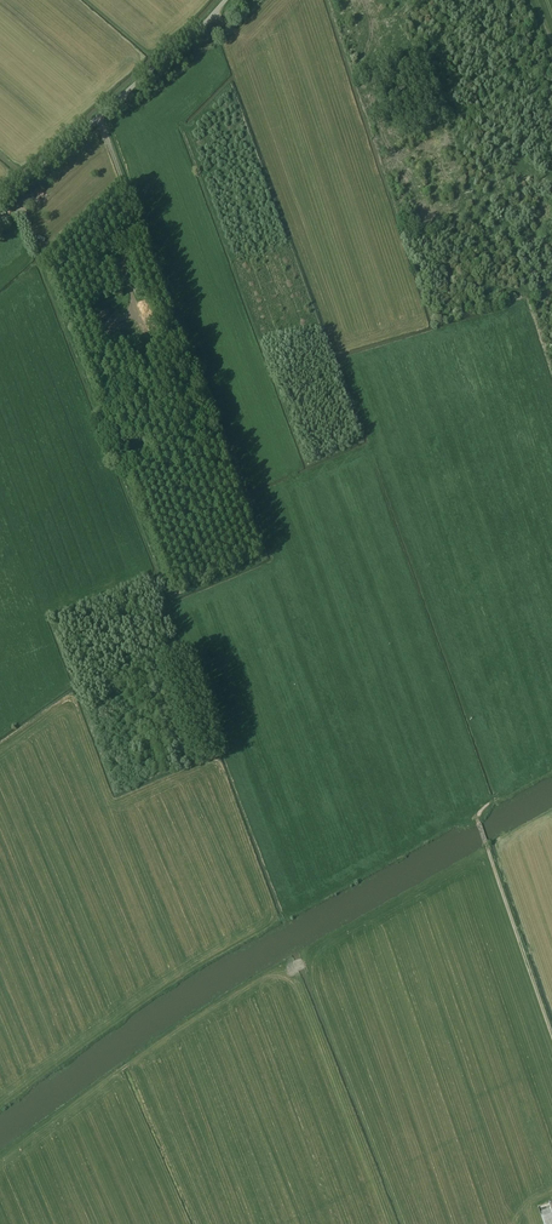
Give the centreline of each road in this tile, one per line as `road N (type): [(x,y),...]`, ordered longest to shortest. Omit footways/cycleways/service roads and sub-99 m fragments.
road 1 (unclassified): [(0,202),(227,0)]
road 2 (track): [(551,1035),(478,822)]

